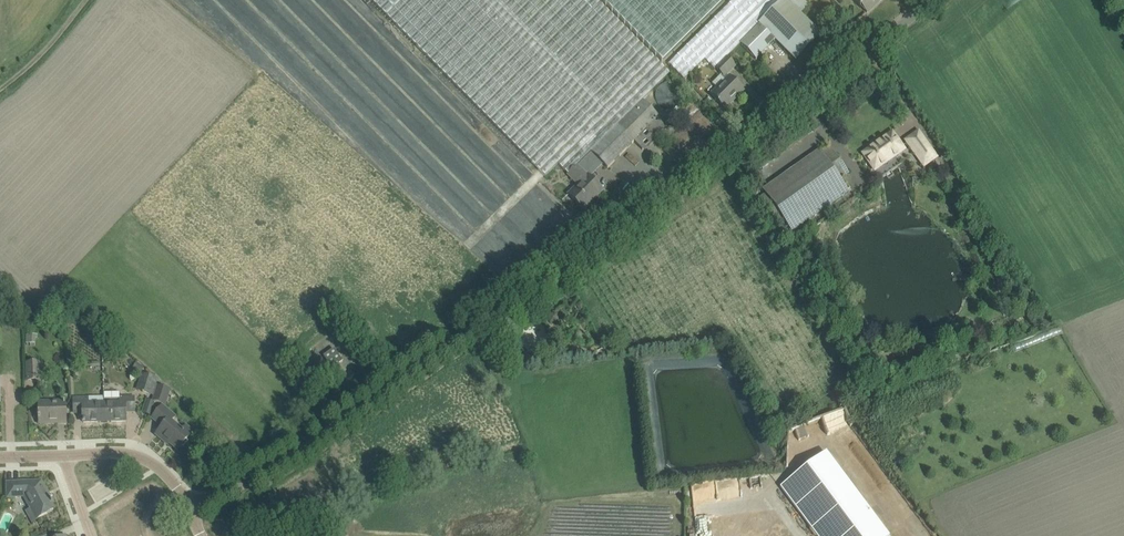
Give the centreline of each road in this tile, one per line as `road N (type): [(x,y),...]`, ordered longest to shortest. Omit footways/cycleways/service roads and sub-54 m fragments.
road 1 (unclassified): [(188,510),(364,412),(933,0)]
road 2 (residential): [(63,454),(134,456),(171,479),(188,510)]
road 3 (track): [(84,0),(39,56),(0,86)]

